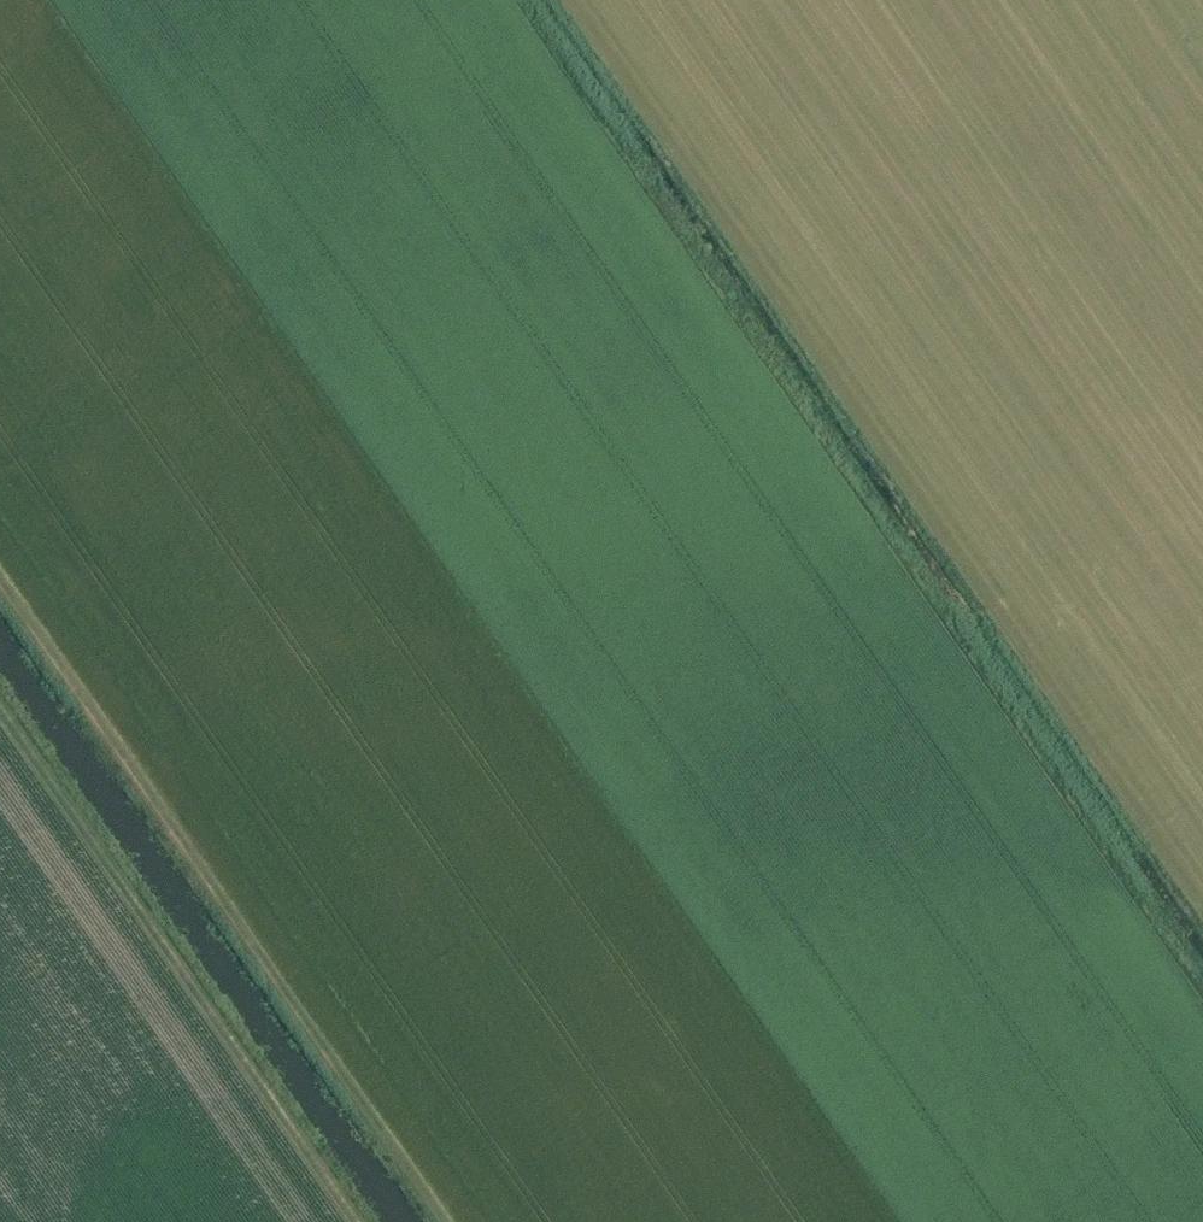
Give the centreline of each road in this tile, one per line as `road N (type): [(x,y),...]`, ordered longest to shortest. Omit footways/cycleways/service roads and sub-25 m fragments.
road 1 (track): [(0,683),(373,1221)]

